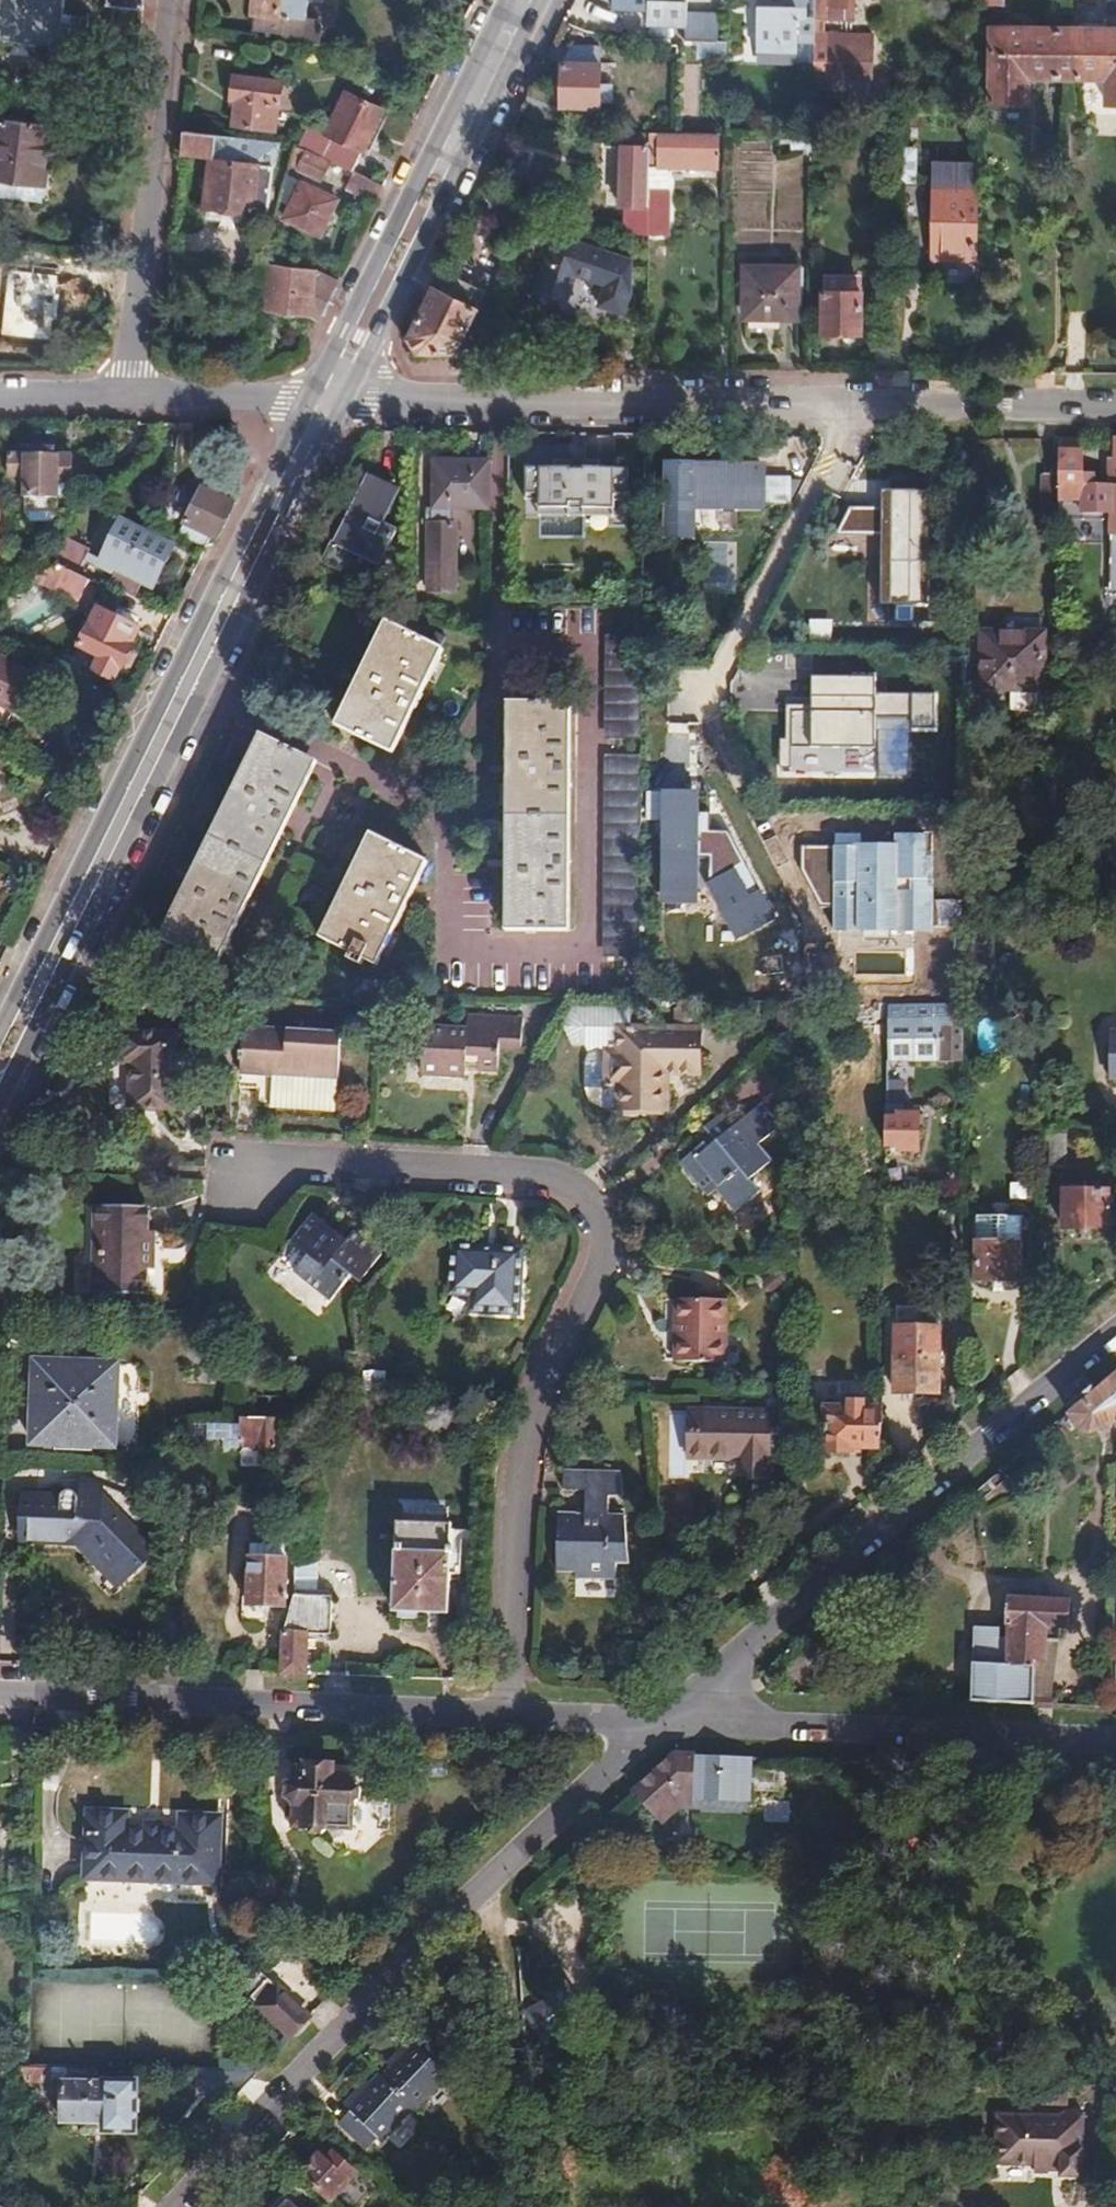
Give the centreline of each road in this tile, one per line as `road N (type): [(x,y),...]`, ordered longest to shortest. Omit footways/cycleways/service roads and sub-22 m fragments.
road 1 (motorway): [(0,994),(302,298),(442,0)]
road 2 (motorway): [(384,0),(0,931)]
road 3 (residential): [(1115,406),(427,393),(337,405)]
road 4 (tertiary): [(0,1102),(212,692),(337,405)]
road 5 (tertiary): [(307,403),(0,1029)]
road 6 (residential): [(663,1717),(0,1694)]
road 7 (residential): [(663,1717),(1115,1328)]
road 8 (tertiary): [(337,405),(541,0)]
road 9 (residential): [(1115,1738),(663,1717)]
road 10 (tertiary): [(507,0),(307,403)]
road 11 (residential): [(461,1909),(170,2206)]
road 12 (residential): [(132,398),(175,0)]
road 13 (residential): [(510,2206),(487,1942),(461,1909)]
road 14 (residential): [(663,1717),(461,1909)]
road 15 (residential): [(132,398),(307,403)]
road 16 (residential): [(0,396),(132,398)]

